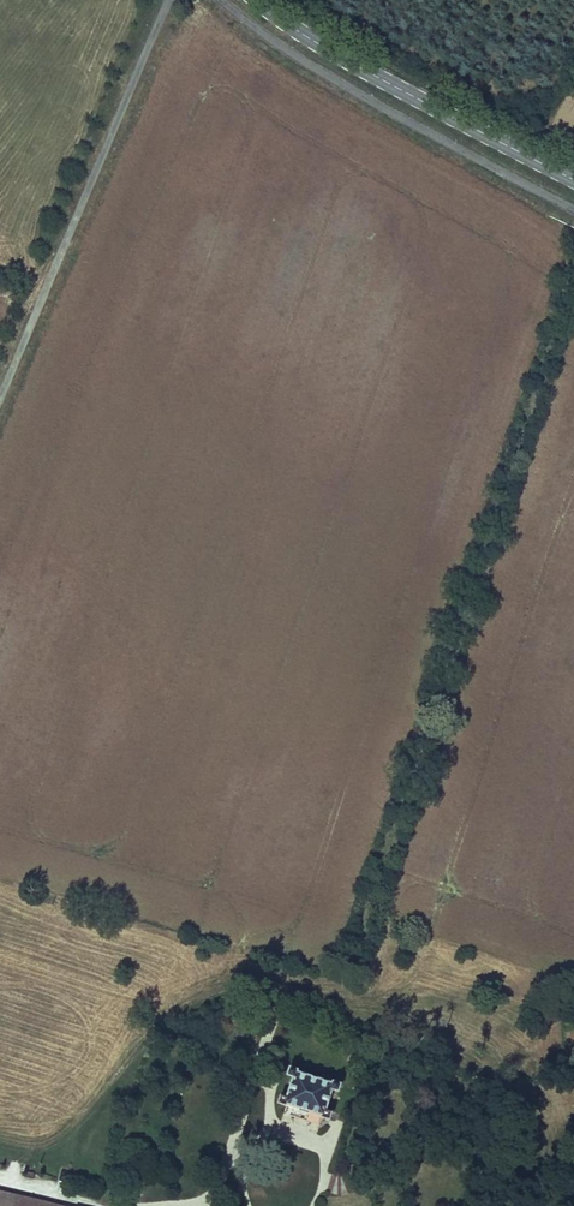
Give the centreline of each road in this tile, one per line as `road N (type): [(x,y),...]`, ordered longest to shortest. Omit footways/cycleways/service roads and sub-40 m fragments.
road 1 (track): [(573,270),(340,1008)]
road 2 (secondary): [(257,0),(322,47),(573,181)]

